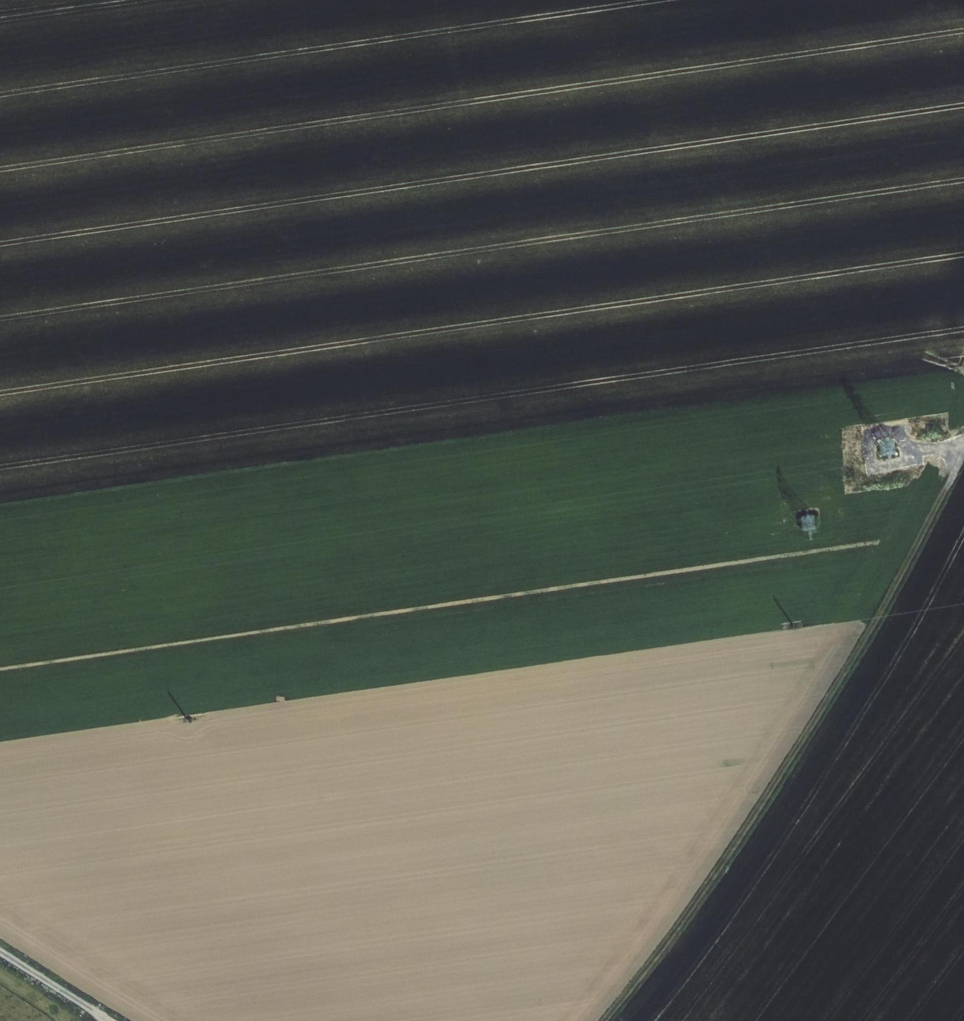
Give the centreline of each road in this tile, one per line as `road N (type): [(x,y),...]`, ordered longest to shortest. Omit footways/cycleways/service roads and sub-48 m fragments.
road 1 (track): [(963,443),(851,658),(711,884),(605,1020)]
road 2 (track): [(0,951),(108,1020)]

